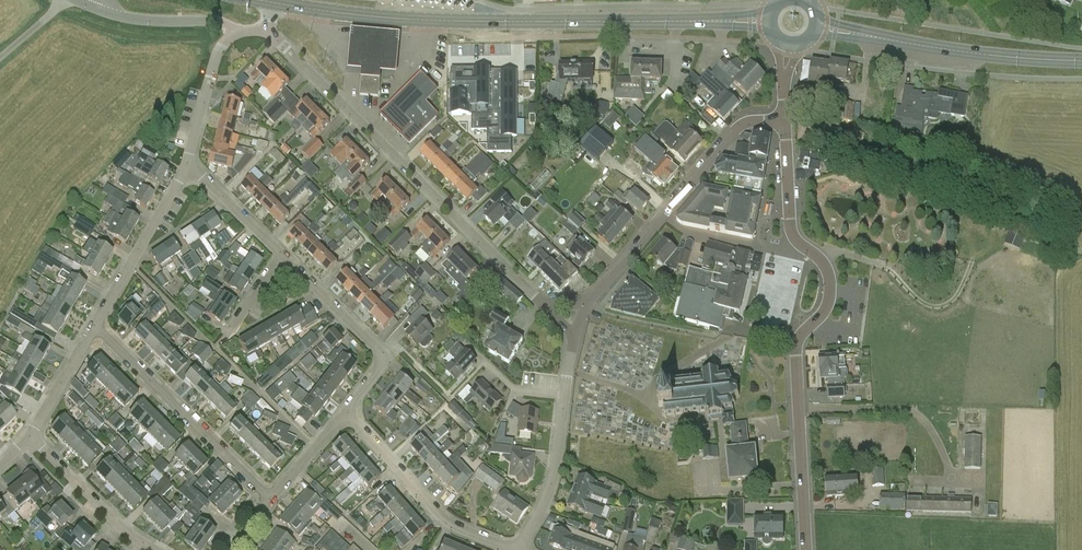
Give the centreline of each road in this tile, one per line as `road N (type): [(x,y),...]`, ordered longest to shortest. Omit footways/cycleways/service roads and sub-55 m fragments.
road 1 (primary): [(770,19),(516,23),(273,3)]
road 2 (tertiary): [(807,549),(797,352),(831,289),(827,270),(790,226),(784,117)]
road 3 (residential): [(267,29),(549,305)]
road 4 (residential): [(588,301),(731,124),(784,117)]
road 5 (primary): [(1081,62),(1005,58),(818,27)]
road 6 (residential): [(266,499),(98,326)]
road 7 (residential): [(510,549),(447,522),(344,410)]
road 8 (residential): [(344,410),(387,358),(285,252)]
road 9 (residential): [(98,326),(189,161)]
road 10 (residential): [(156,549),(113,519),(30,436)]
road 11 (residential): [(516,549),(553,482),(564,396)]
road 12 (unclassified): [(237,31),(222,23),(127,20),(100,11)]
road 13 (residential): [(189,161),(219,55),(237,31)]
road 14 (residential): [(285,252),(189,161)]
road 15 (residential): [(30,436),(98,326)]

